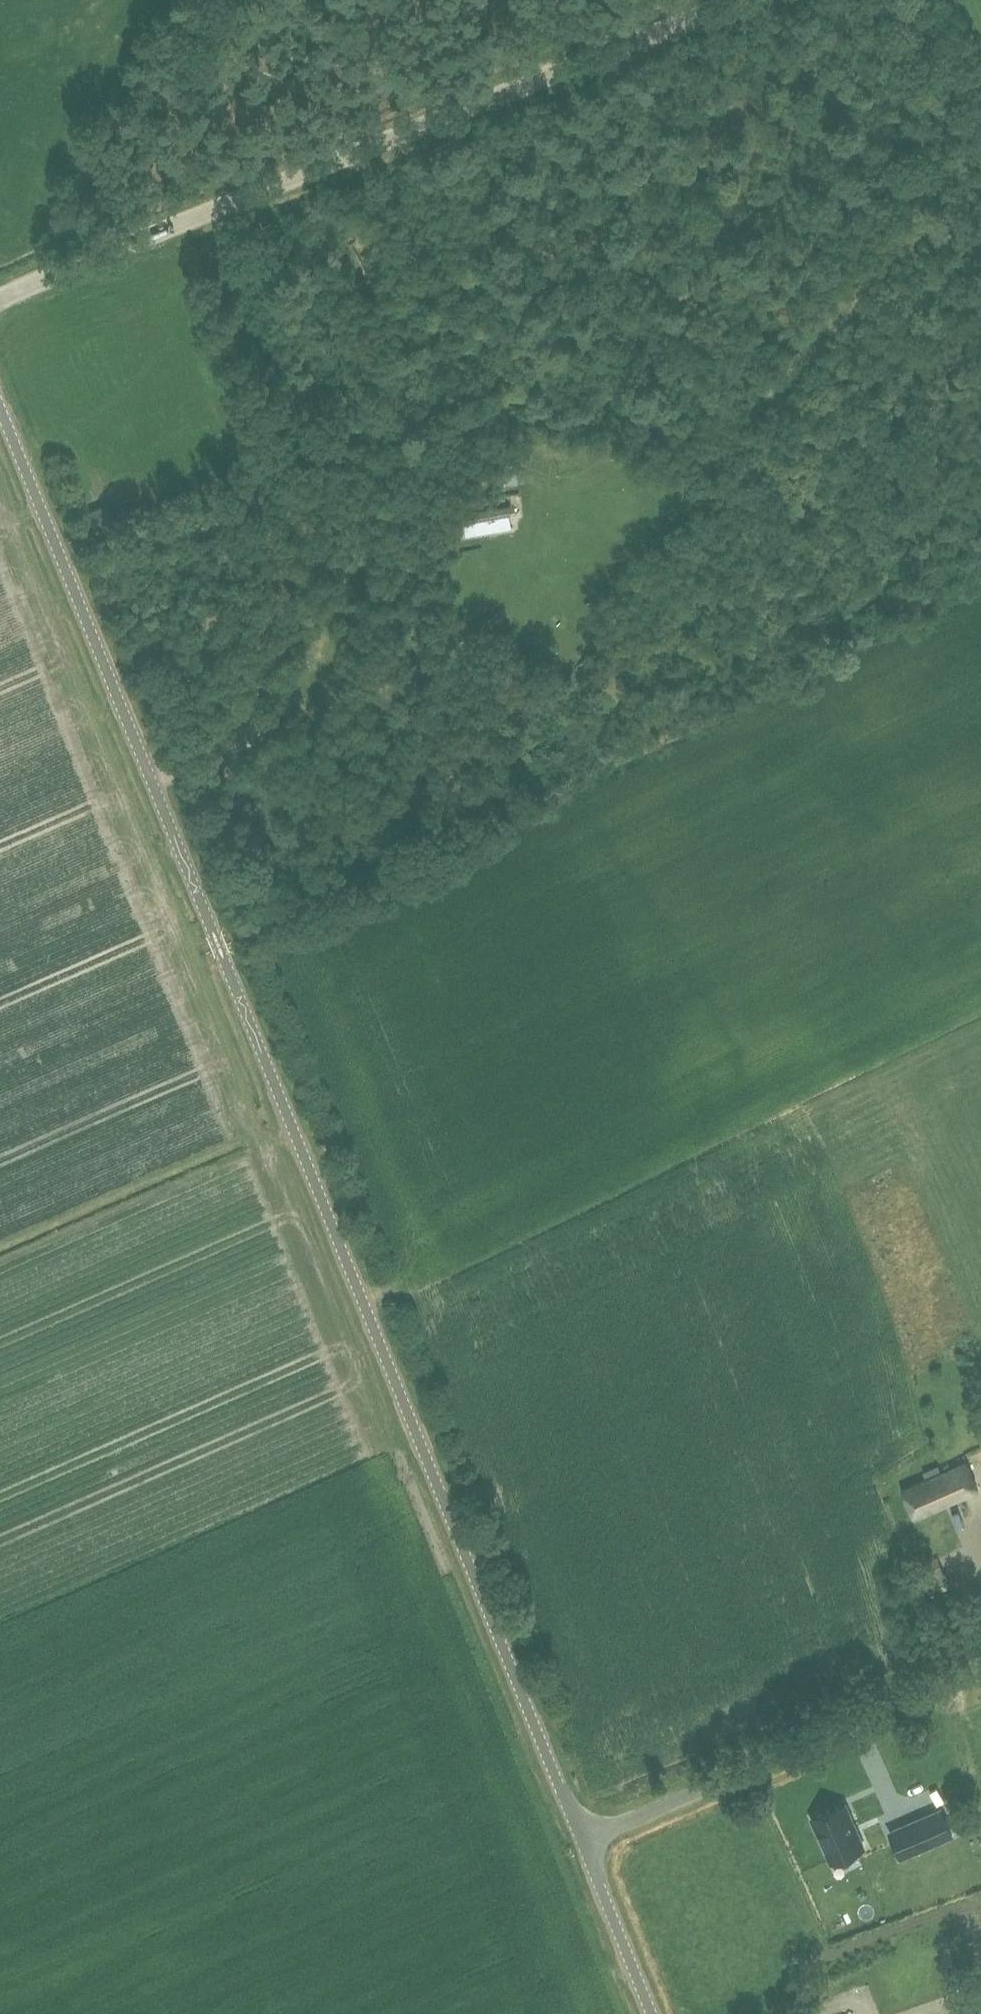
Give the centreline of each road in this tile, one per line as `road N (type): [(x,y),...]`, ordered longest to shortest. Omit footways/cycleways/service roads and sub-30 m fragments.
road 1 (unclassified): [(582,1842),(0,406)]
road 2 (unclassified): [(0,300),(735,0)]
road 3 (unclassified): [(582,1842),(980,1663)]
road 4 (unclassified): [(652,2013),(582,1842)]

